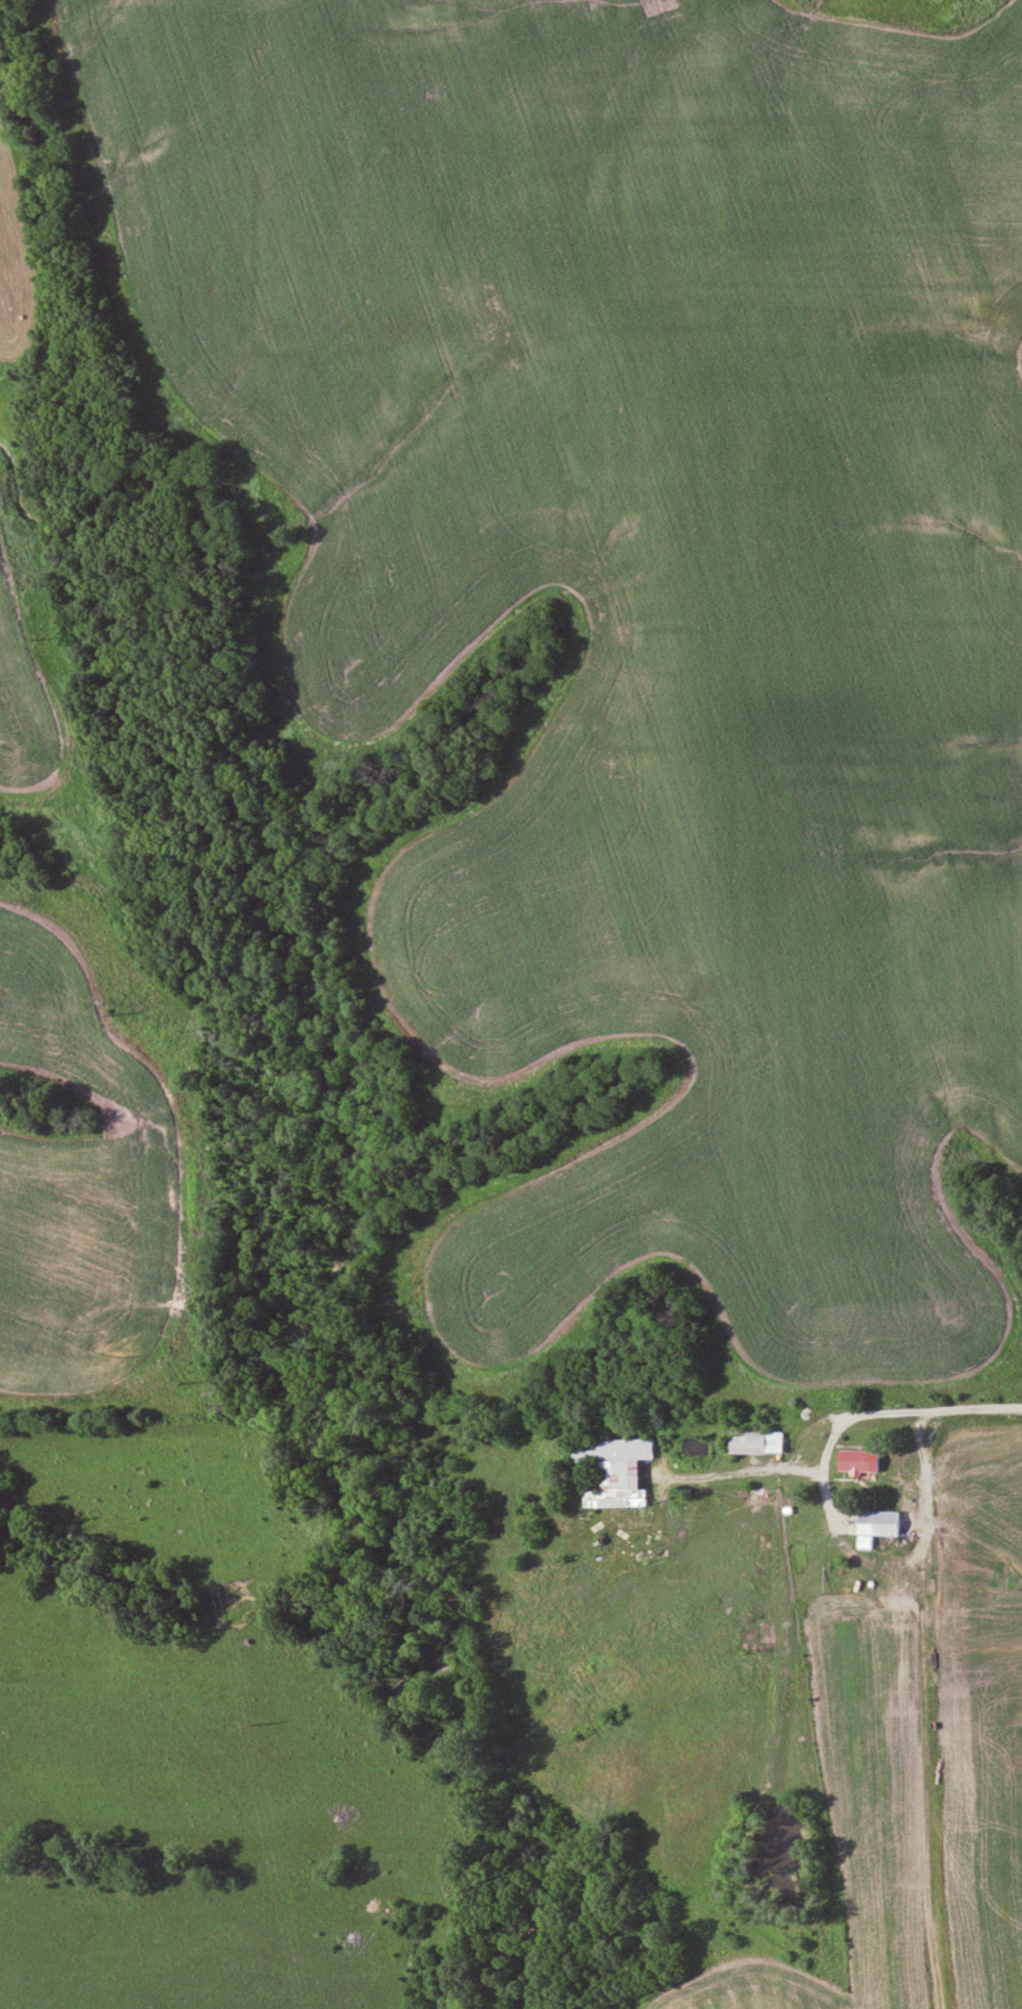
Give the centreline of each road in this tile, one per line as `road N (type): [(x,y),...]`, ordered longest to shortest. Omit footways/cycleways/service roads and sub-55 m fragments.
road 1 (residential): [(925,1420),(946,2008)]
road 2 (residential): [(859,1537),(842,1520),(832,1491),(840,1438),(852,1424),(1021,1418)]

